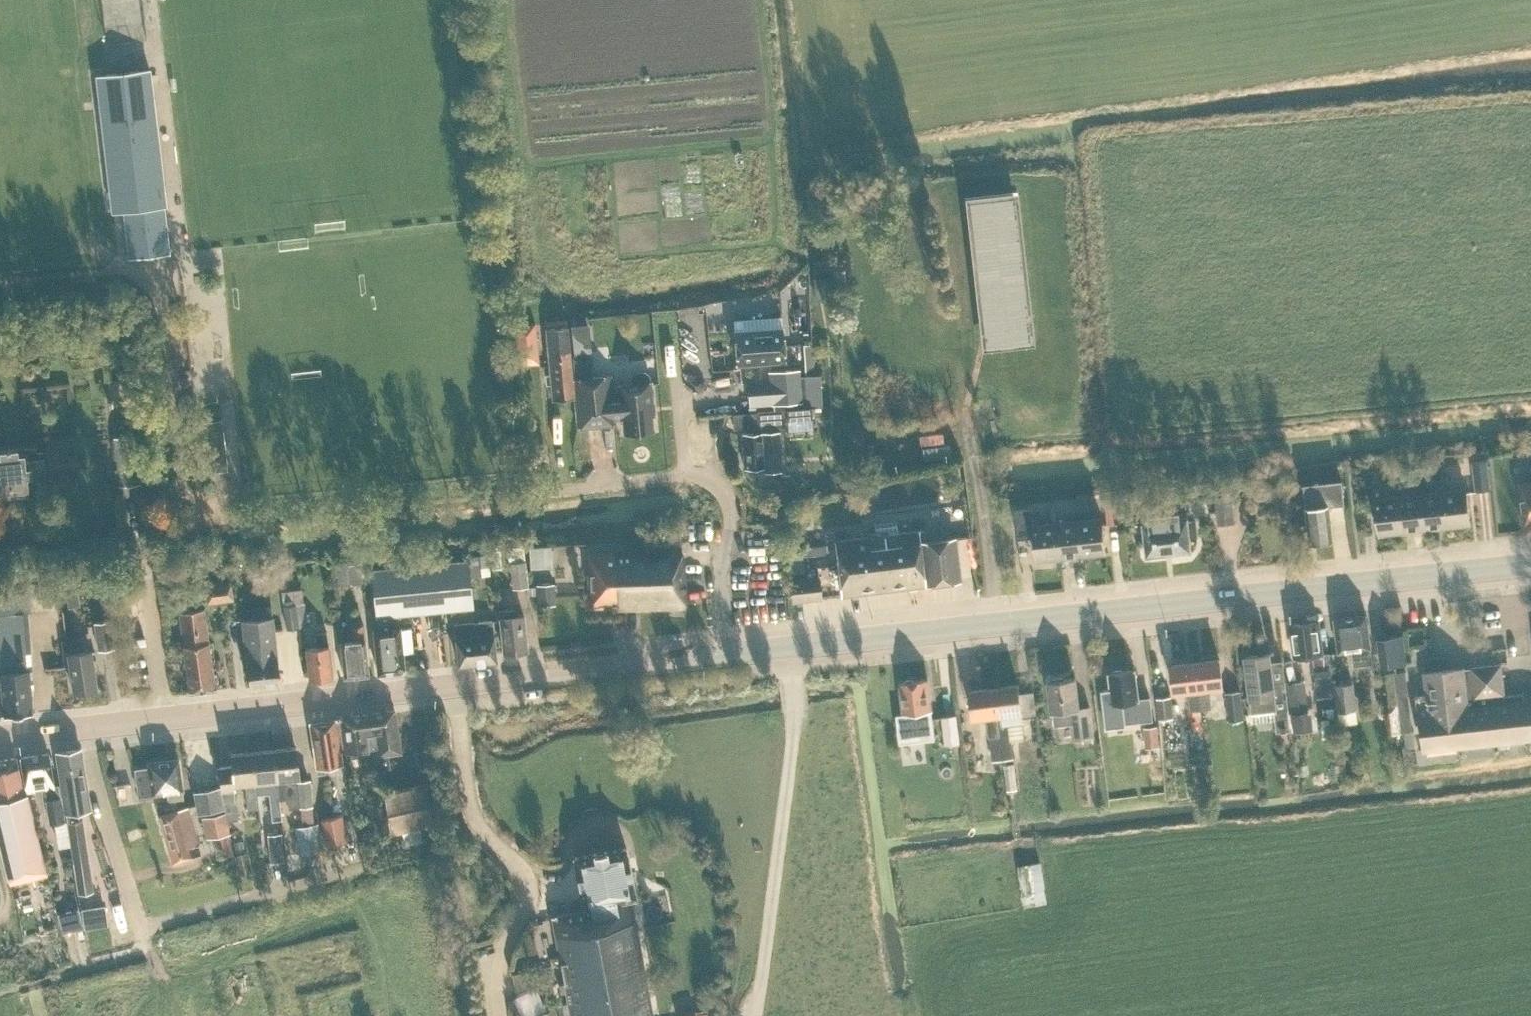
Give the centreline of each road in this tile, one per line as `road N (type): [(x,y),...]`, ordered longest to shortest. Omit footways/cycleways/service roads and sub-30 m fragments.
road 1 (primary): [(787,647),(1530,562)]
road 2 (primary): [(162,717),(726,654)]
road 3 (residential): [(162,717),(146,563),(189,526),(158,264)]
road 4 (residential): [(726,654),(730,505),(720,485),(683,474),(531,493)]
road 5 (residential): [(86,725),(141,928)]

